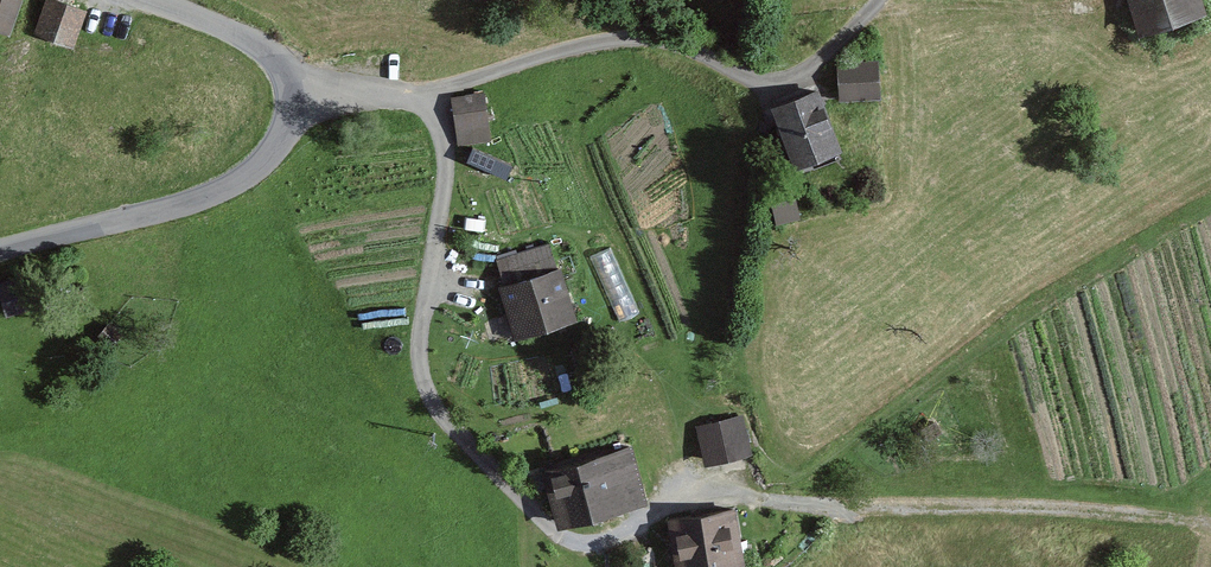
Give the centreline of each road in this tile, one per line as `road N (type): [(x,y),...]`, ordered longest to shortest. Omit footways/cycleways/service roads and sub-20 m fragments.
road 1 (residential): [(880,0),(792,76),(766,83),(631,36),(540,56),(423,99),(297,95)]
road 2 (tertiary): [(0,248),(188,204),(234,183),(281,144),(297,95)]
road 3 (tertiary): [(297,95),(288,67),(266,47),(141,0)]

